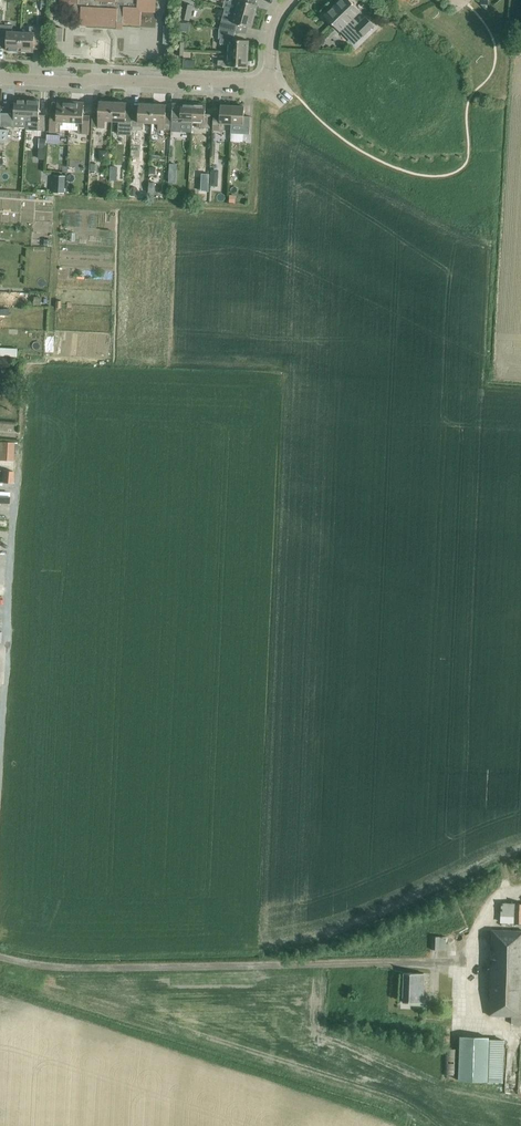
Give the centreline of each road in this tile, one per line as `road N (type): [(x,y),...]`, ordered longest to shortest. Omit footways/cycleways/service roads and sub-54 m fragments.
road 1 (residential): [(269,83),(0,72)]

